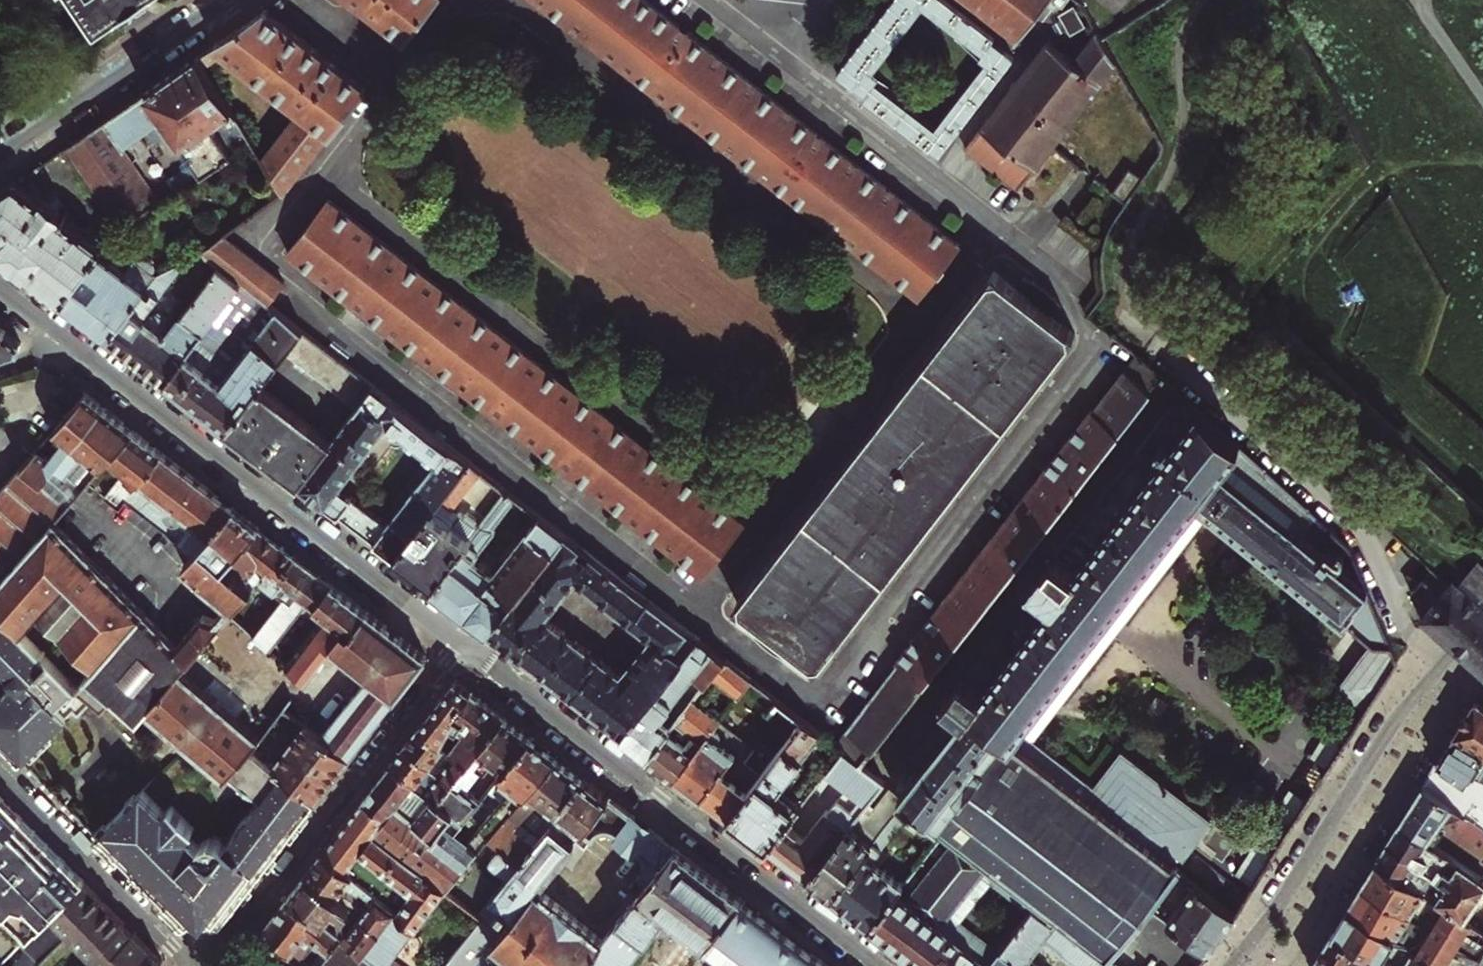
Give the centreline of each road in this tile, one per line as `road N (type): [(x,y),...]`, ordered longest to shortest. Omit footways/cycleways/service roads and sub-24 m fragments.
road 1 (residential): [(457,644),(0,291)]
road 2 (residential): [(873,965),(457,644)]
road 3 (residential): [(1482,621),(1417,694),(1239,965)]
road 4 (residential): [(457,644),(206,965)]
road 5 (residential): [(0,156),(228,0)]
road 6 (residential): [(0,772),(191,965)]

